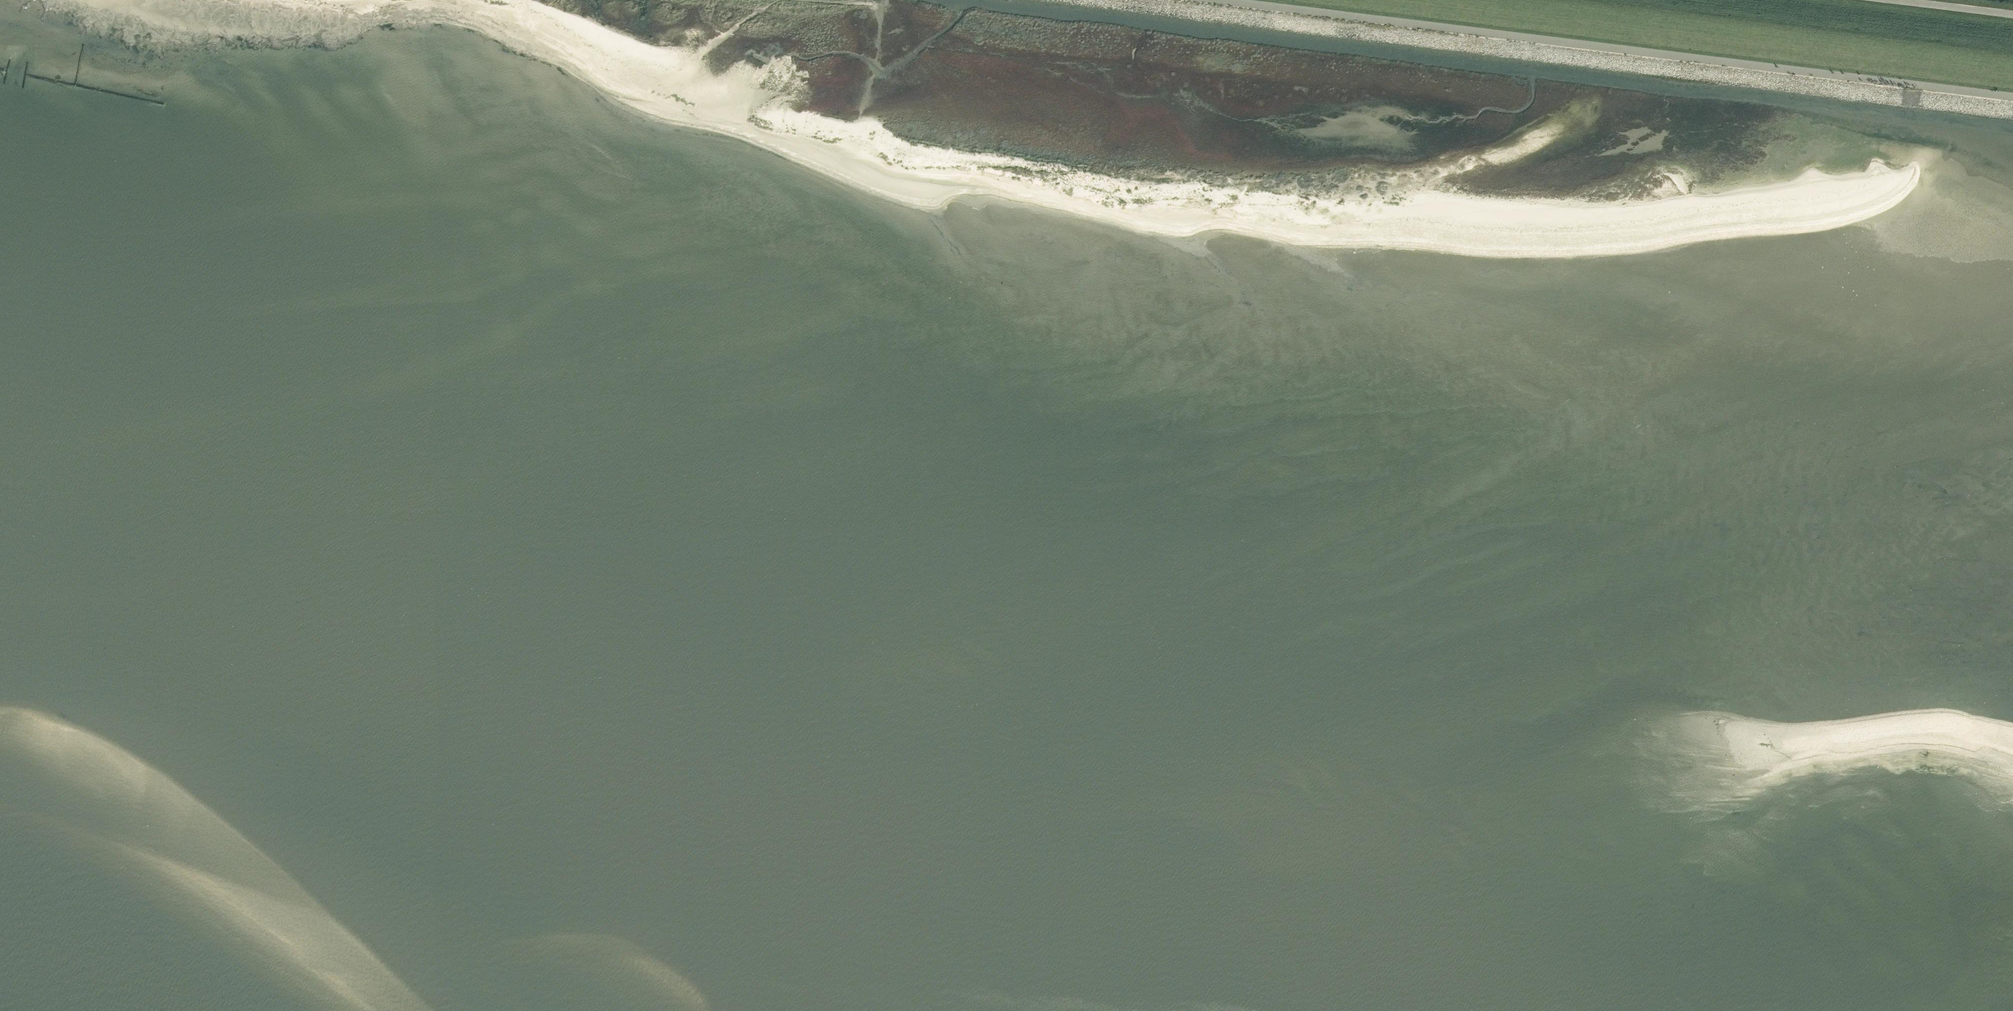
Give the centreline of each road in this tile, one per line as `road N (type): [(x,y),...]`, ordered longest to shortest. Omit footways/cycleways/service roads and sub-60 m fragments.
road 1 (unclassified): [(1147,0),(2012,106)]
road 2 (unclassified): [(2012,18),(1859,0)]

